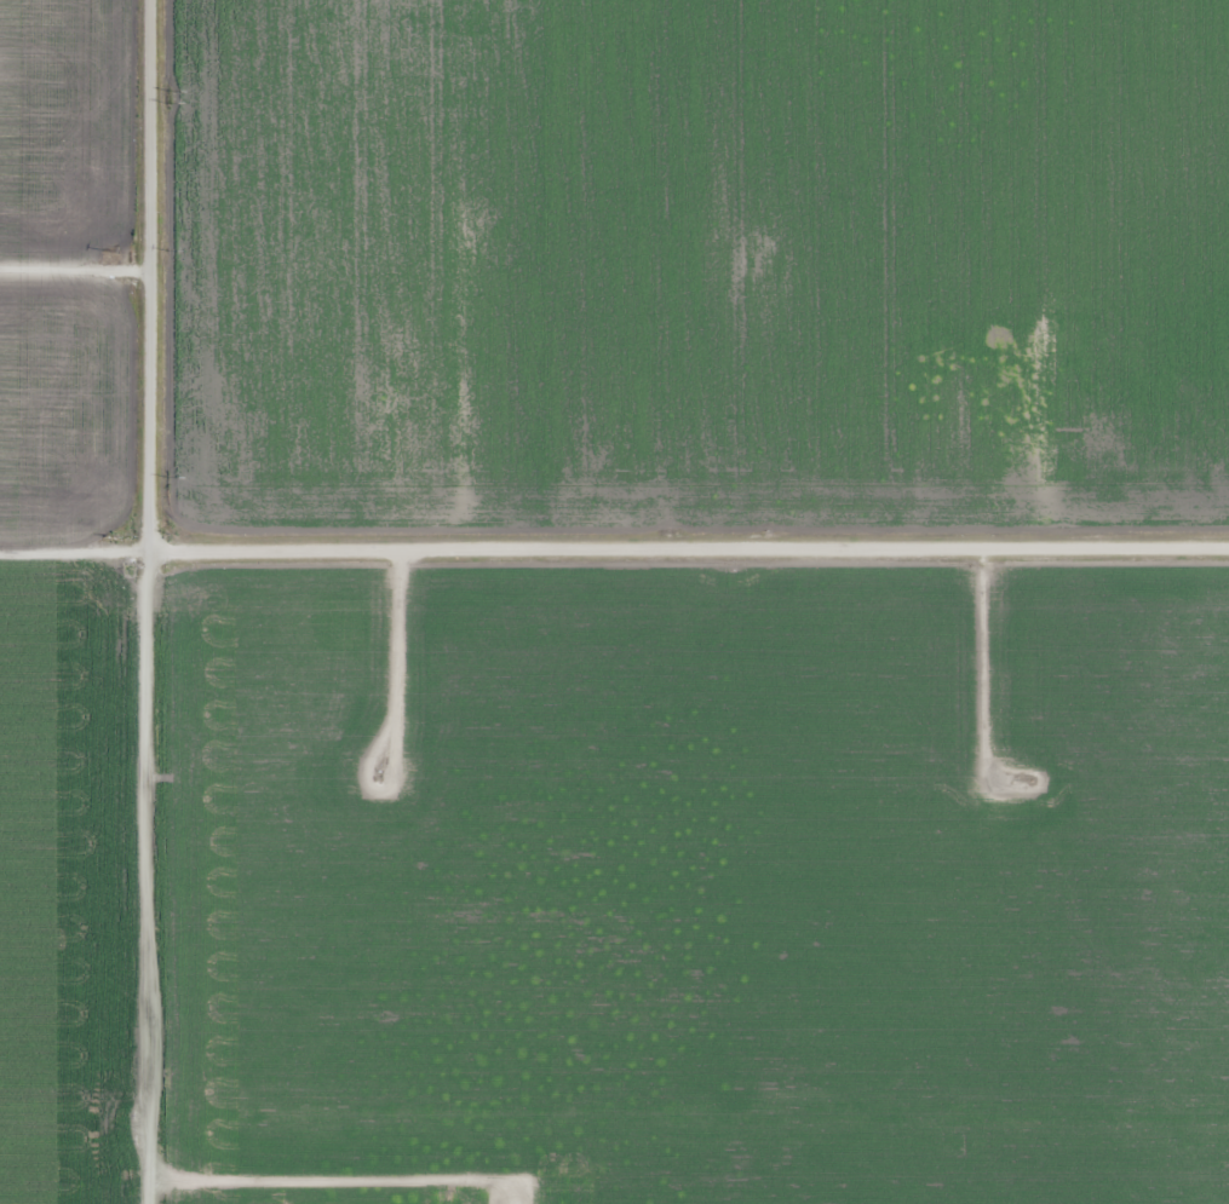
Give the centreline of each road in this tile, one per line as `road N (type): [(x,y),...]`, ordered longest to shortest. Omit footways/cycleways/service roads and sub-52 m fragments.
road 1 (residential): [(157,0),(147,549),(154,1203)]
road 2 (residential): [(1228,548),(147,549)]
road 3 (track): [(147,549),(0,550)]

